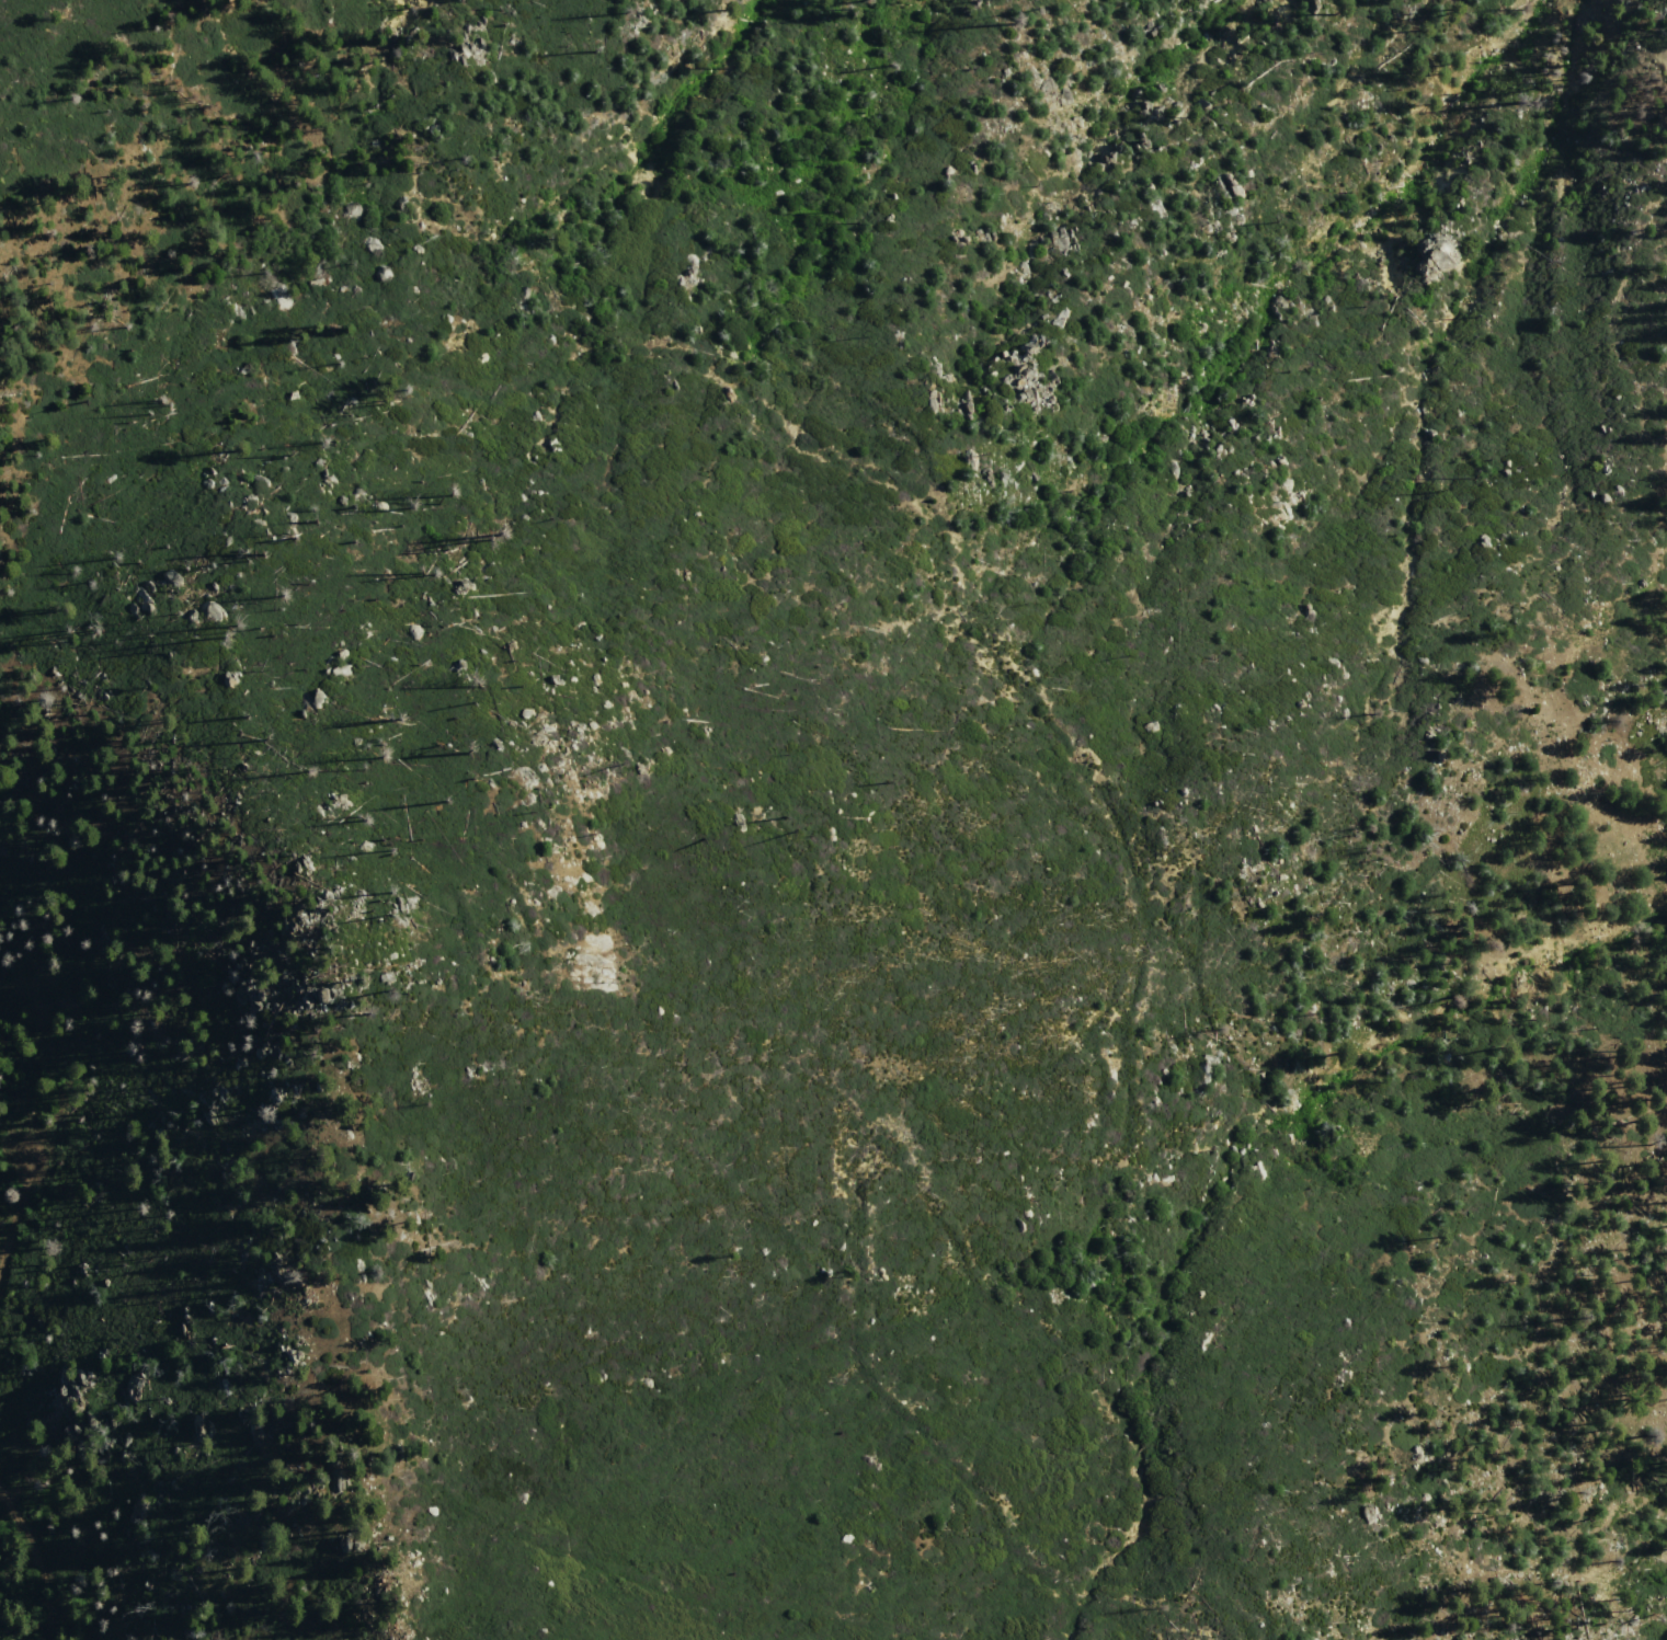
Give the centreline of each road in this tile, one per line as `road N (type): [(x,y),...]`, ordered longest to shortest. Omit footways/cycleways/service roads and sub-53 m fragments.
road 1 (track): [(1138,855),(1047,687),(886,496),(655,352),(357,191),(92,0)]

